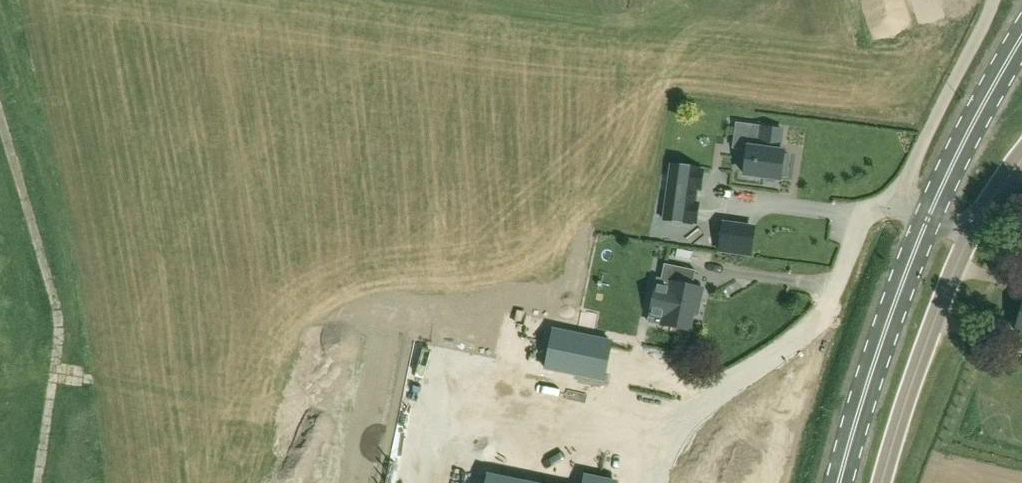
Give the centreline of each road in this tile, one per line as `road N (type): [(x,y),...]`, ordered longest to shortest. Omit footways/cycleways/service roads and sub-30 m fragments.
road 1 (primary): [(839,482),(928,219),(1021,40)]
road 2 (track): [(479,449),(48,367)]
road 3 (track): [(0,128),(53,305),(32,482)]
road 4 (unclassified): [(882,482),(949,284),(1021,155)]

